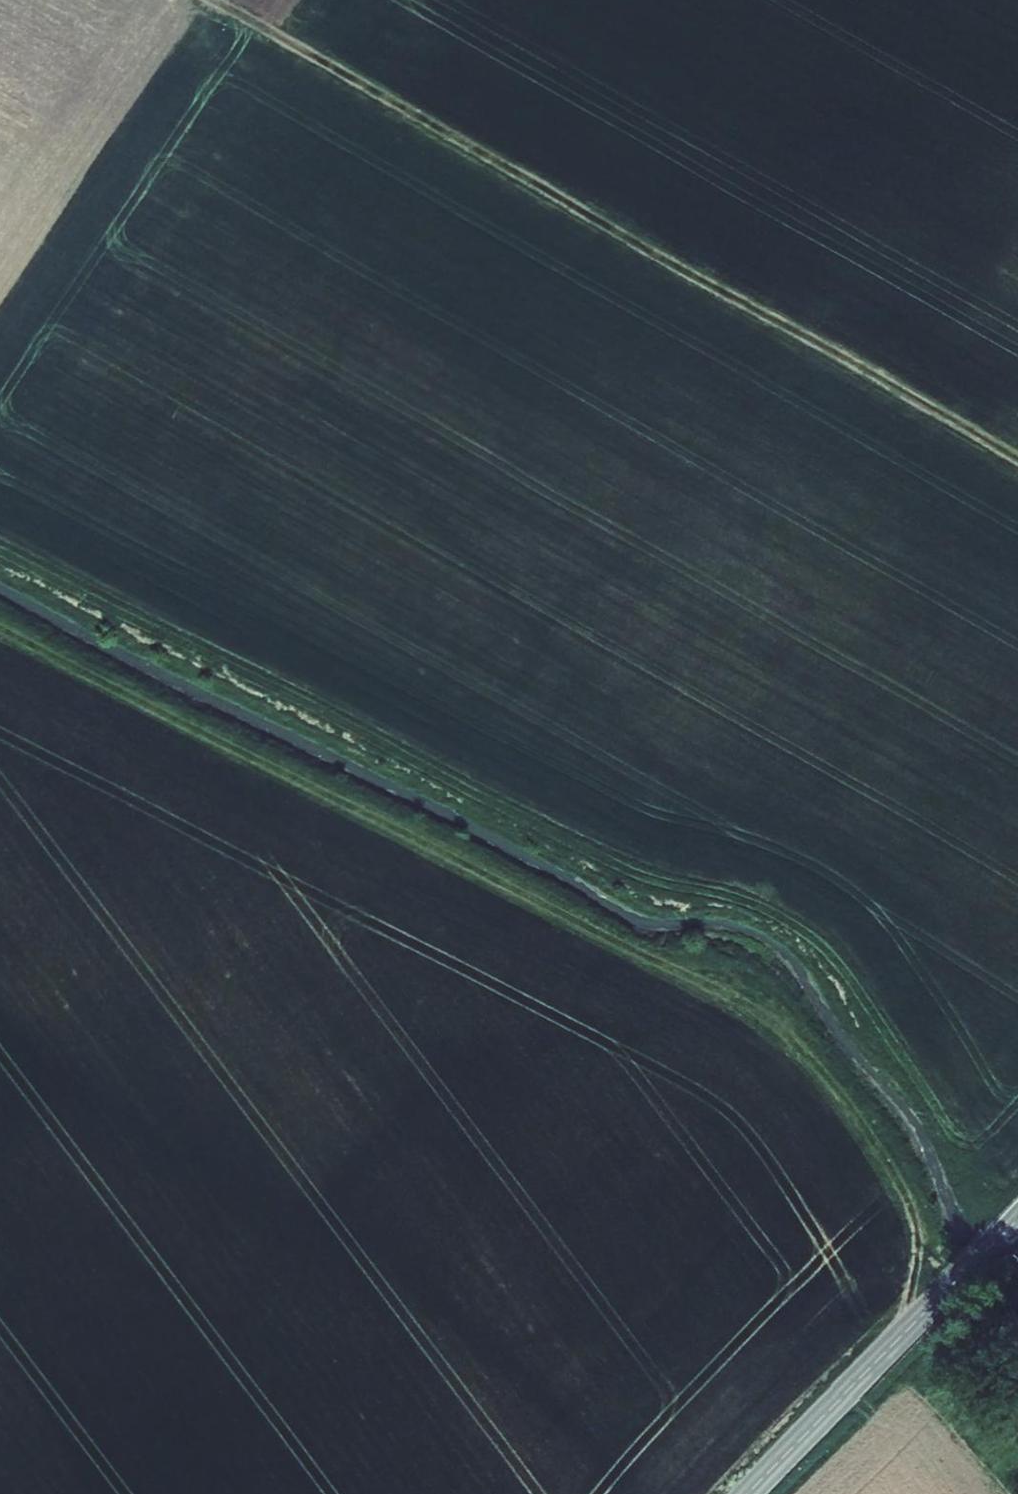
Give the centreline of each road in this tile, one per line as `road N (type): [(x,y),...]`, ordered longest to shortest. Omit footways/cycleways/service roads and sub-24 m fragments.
road 1 (track): [(220,0),(1017,458)]
road 2 (tertiary): [(745,1493),(1017,1218)]

